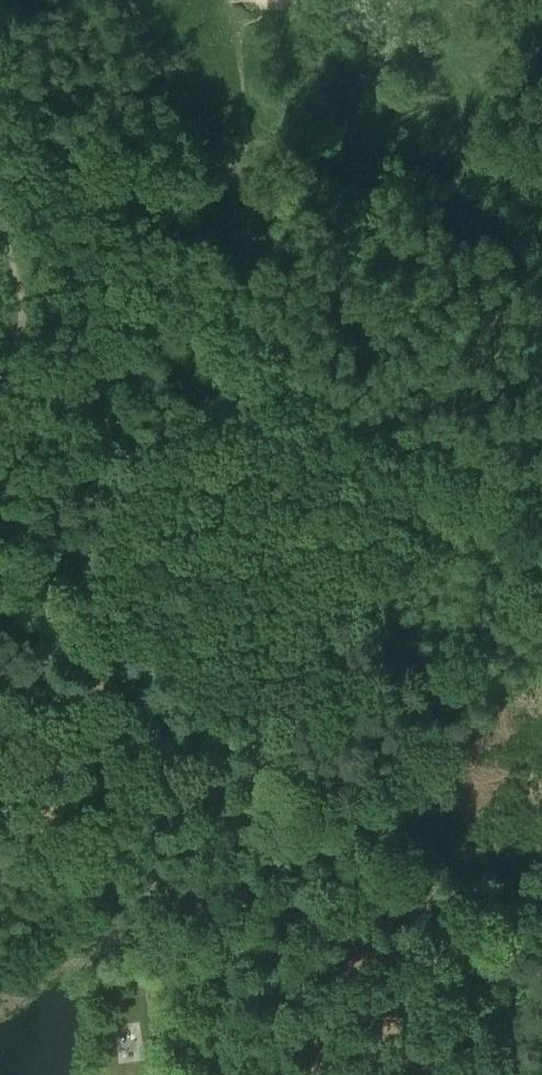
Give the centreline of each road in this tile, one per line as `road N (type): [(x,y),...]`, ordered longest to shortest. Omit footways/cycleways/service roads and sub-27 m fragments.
road 1 (track): [(0,434),(94,591),(172,673),(270,756),(398,839),(458,910)]
road 2 (track): [(458,910),(502,991),(509,1074)]
road 3 (track): [(0,240),(26,333),(0,391)]

